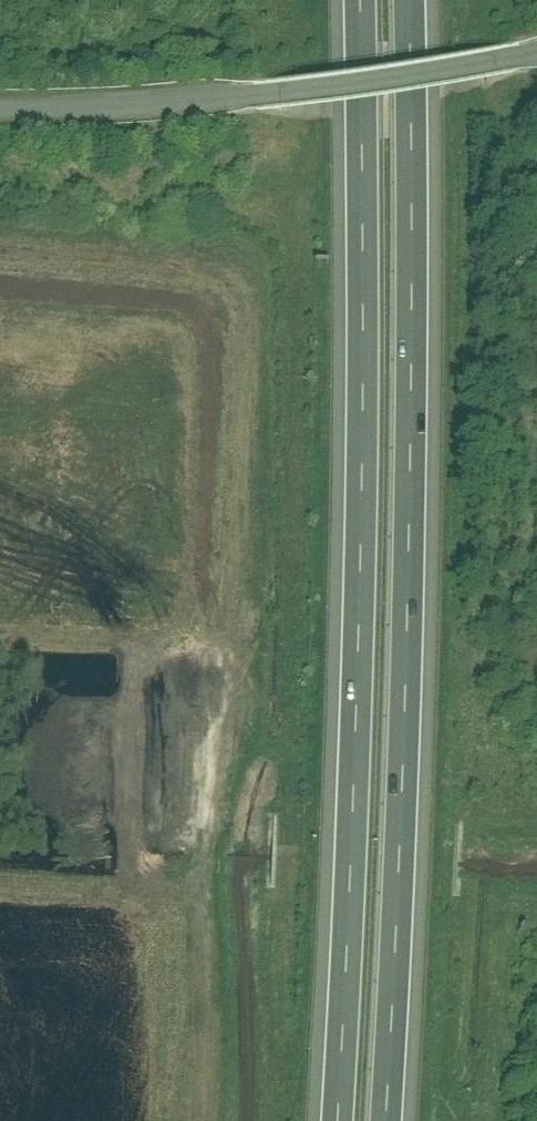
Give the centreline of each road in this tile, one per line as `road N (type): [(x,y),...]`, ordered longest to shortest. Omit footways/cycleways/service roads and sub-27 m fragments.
road 1 (motorway): [(385,1120),(411,579),(408,0)]
road 2 (motorway): [(358,0),(360,575),(335,1120)]
road 3 (unclassified): [(0,122),(265,111),(536,66)]

